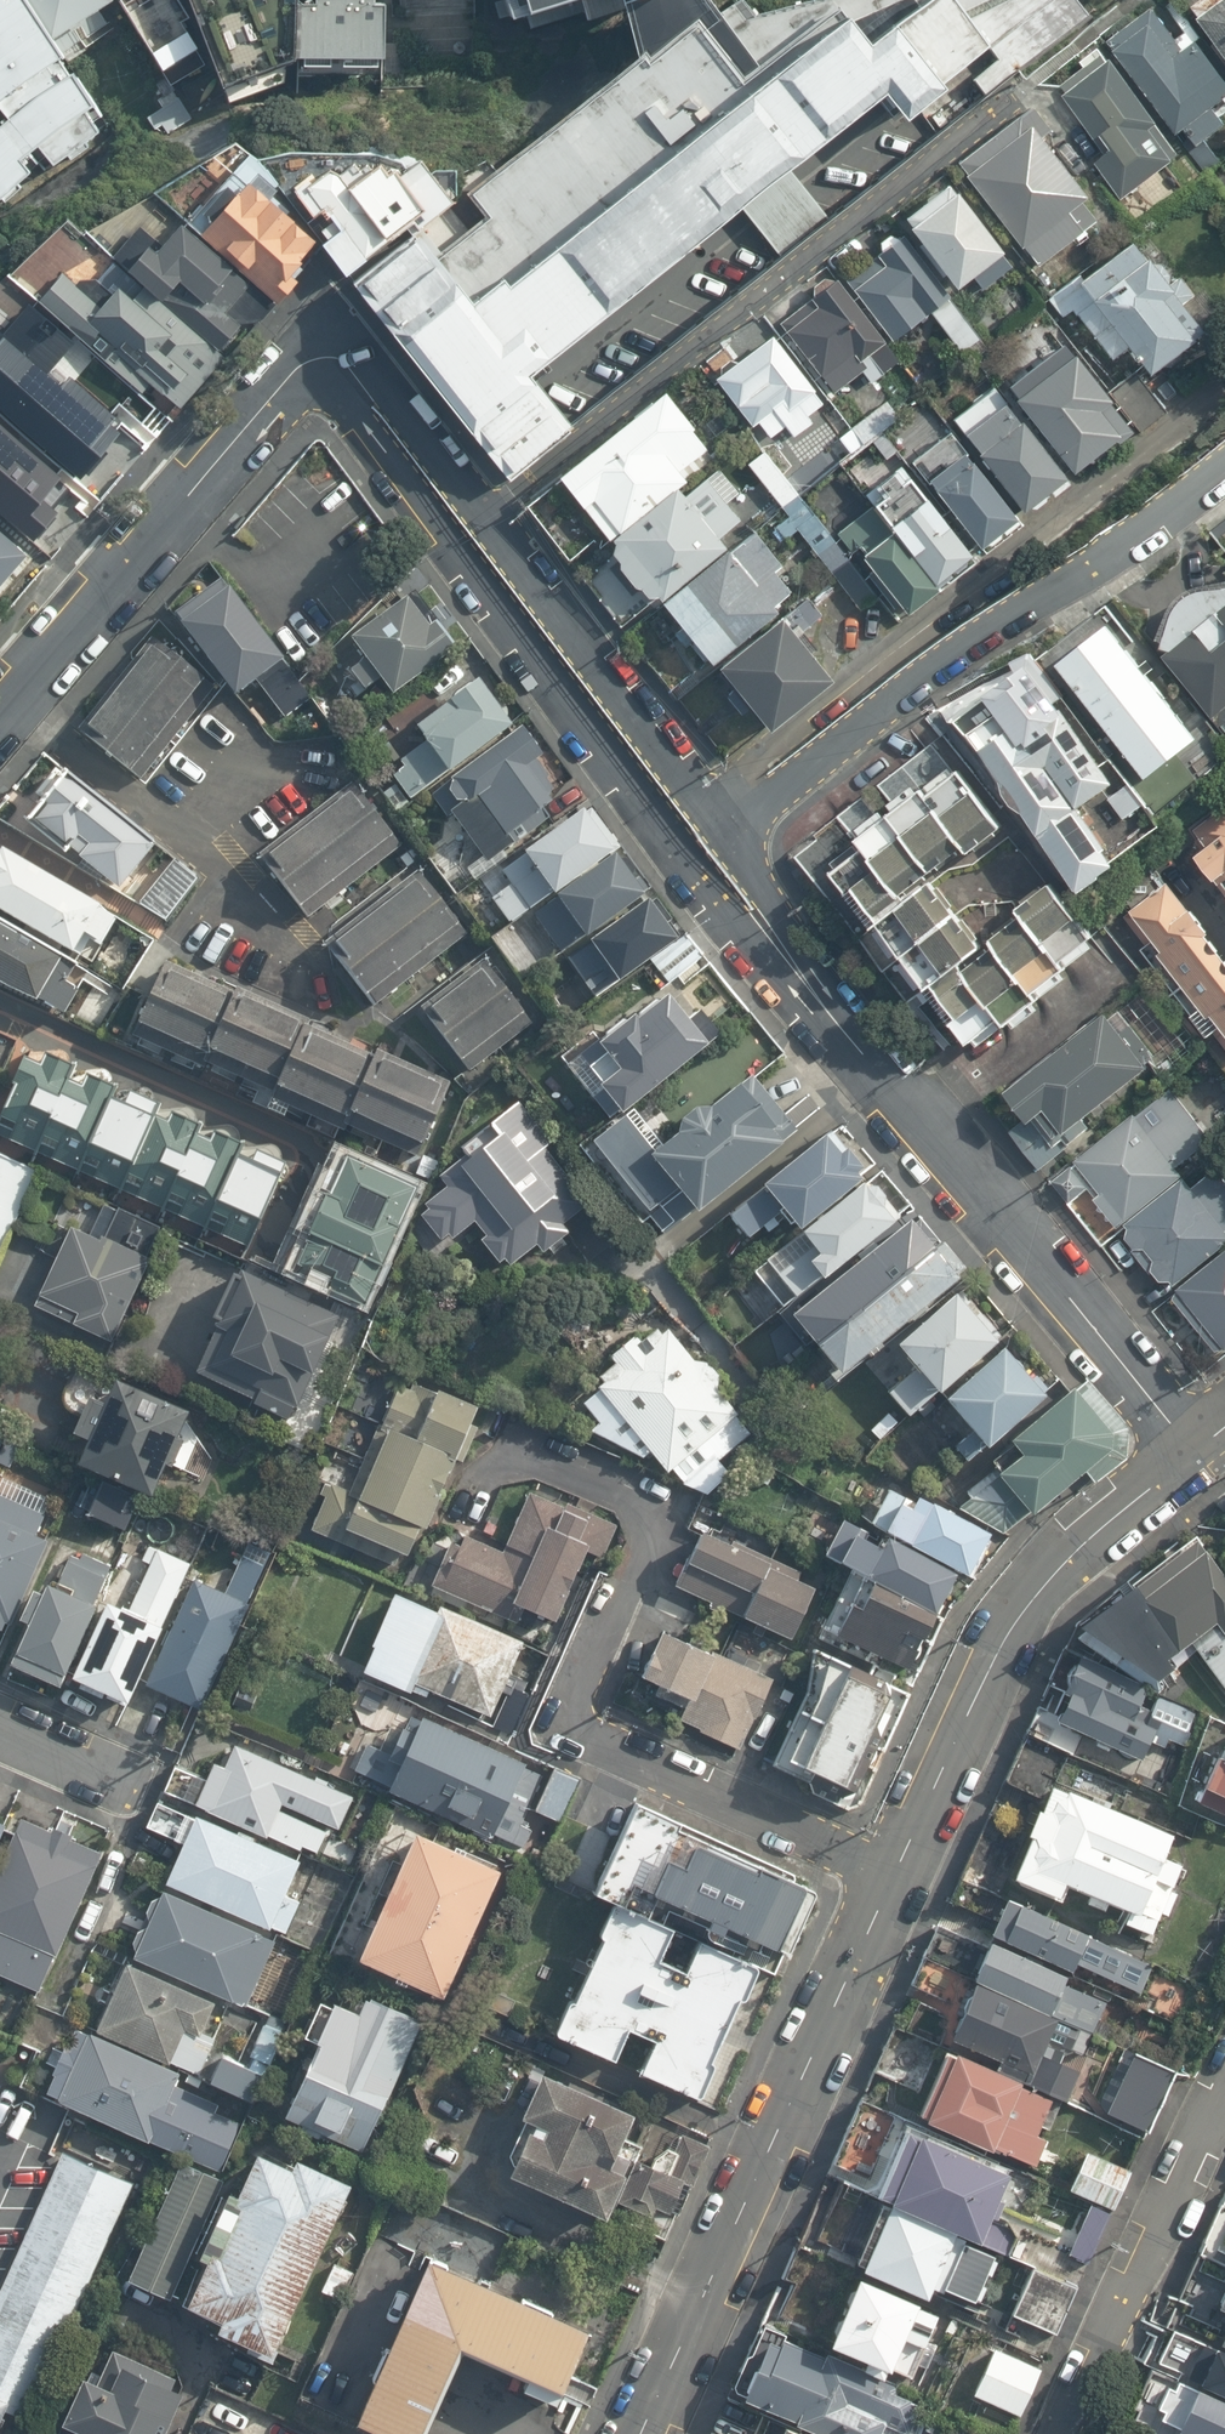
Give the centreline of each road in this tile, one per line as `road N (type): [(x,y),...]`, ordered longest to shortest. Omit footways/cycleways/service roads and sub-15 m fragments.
road 1 (residential): [(885,1062),(814,1023),(614,772),(375,435),(352,377)]
road 2 (residential): [(892,1877),(582,1726),(658,1527),(639,1500),(498,1449)]
road 3 (residential): [(486,511),(1010,94)]
road 4 (residential): [(729,827),(1224,457)]
road 5 (tertiary): [(892,1877),(639,2433)]
road 6 (tertiary): [(1198,1450),(1016,1612),(892,1877)]
road 7 (residential): [(0,733),(293,378),(320,368),(352,377)]
road 8 (residential): [(885,1062),(1198,1450)]
road 9 (residential): [(486,511),(729,827)]
road 10 (residential): [(1069,2433),(1224,2090)]
road 11 (residential): [(729,827),(854,1005),(885,1062)]
road 12 (residential): [(352,377),(398,410),(486,511)]
road 13 (residential): [(0,1720),(110,1769)]

